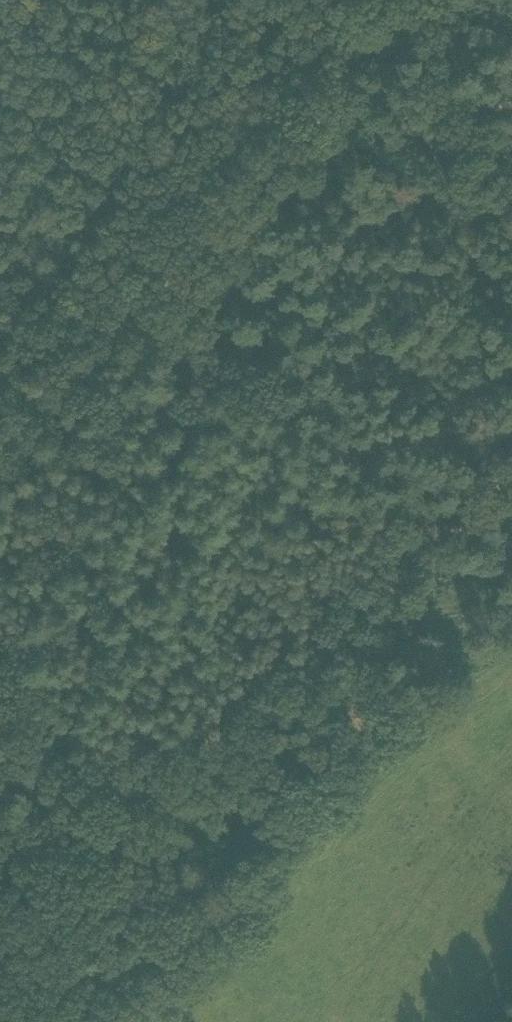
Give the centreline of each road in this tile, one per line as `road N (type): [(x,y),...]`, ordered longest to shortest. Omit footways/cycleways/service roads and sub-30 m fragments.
road 1 (track): [(0,463),(329,106)]
road 2 (track): [(329,106),(511,105)]

